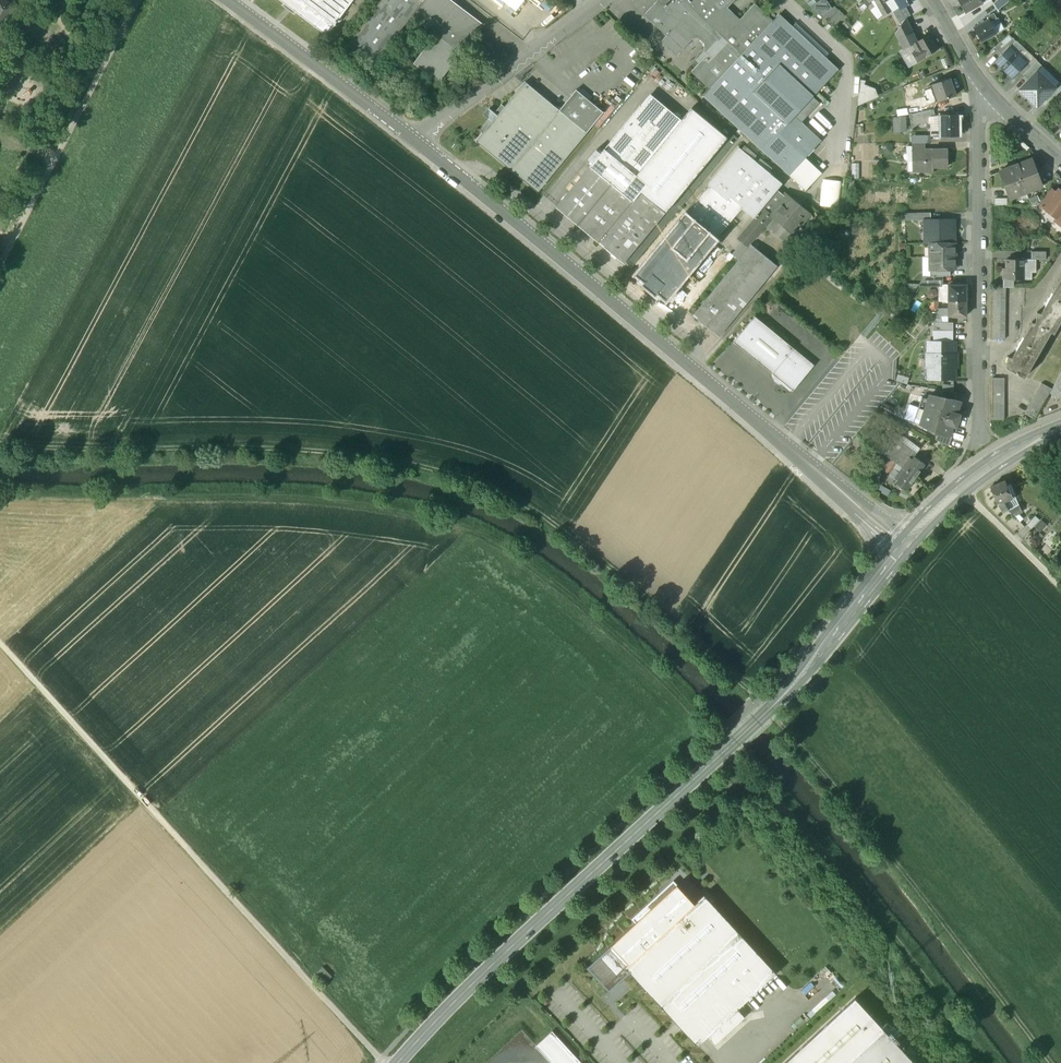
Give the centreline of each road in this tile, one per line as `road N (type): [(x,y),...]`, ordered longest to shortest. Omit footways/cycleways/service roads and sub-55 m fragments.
road 1 (track): [(0,443),(315,450),(392,459),(502,490),(641,593),(783,723),(1056,1062)]
road 2 (secondary): [(899,549),(769,711),(397,1062)]
road 3 (unclassified): [(899,549),(692,364),(416,141)]
road 4 (track): [(0,643),(384,1062)]
road 5 (residential): [(979,82),(980,430)]
road 6 (track): [(0,267),(137,0)]
road 7 (unclassified): [(416,141),(229,0)]
road 8 (unclassified): [(416,141),(600,0)]
road 9 (secondary): [(1060,426),(987,467),(899,549)]

